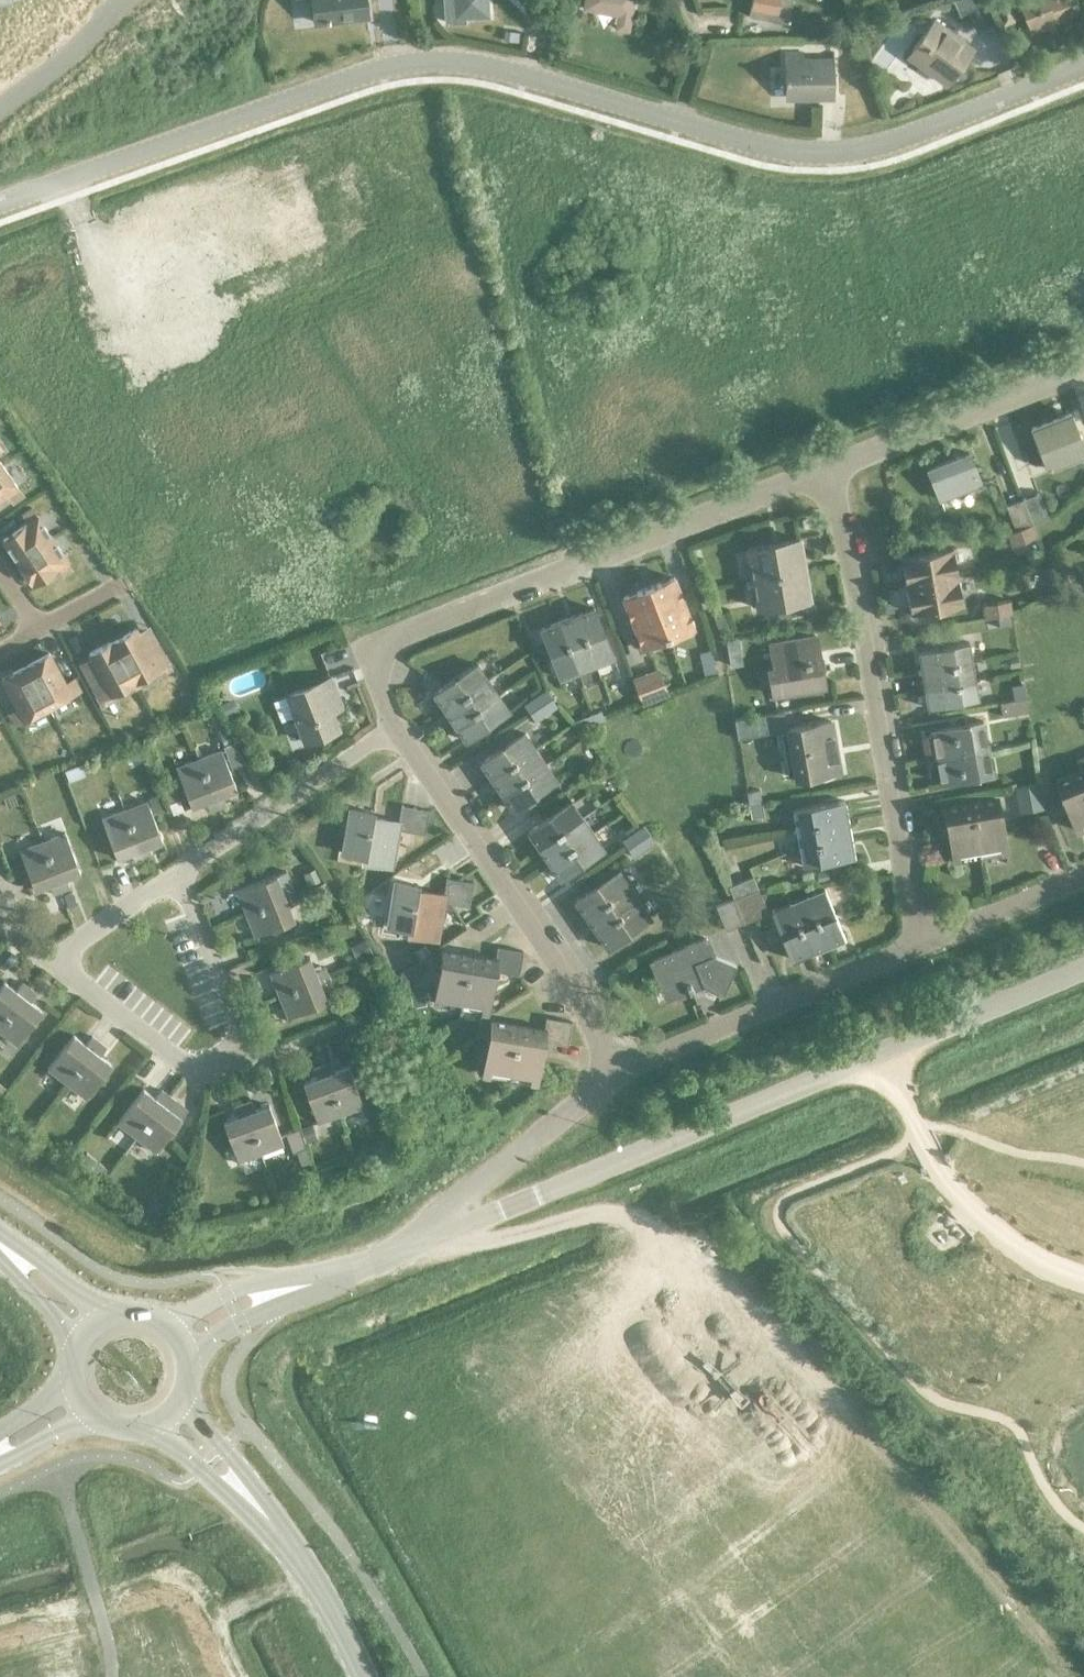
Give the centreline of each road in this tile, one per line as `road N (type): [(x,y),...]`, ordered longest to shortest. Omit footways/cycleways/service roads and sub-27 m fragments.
road 1 (unclassified): [(0,204),(368,73),(426,61),(496,69),(806,154),(900,139),(1083,66)]
road 2 (tertiary): [(432,1239),(1083,971)]
road 3 (residential): [(833,469),(390,639),(376,670),(396,728)]
road 4 (residential): [(922,943),(833,469)]
road 5 (residential): [(396,728),(622,1069)]
road 6 (residential): [(622,1069),(922,943)]
road 7 (residential): [(1083,370),(833,469)]
road 8 (residential): [(396,728),(178,874)]
road 9 (residential): [(432,1239),(454,1203),(622,1069)]
road 10 (track): [(432,1239),(455,1249),(591,1213),(615,1214),(666,1241)]
road 11 (residential): [(71,959),(70,975),(190,1069),(218,1064),(236,1047)]
road 12 (secondary): [(364,1676),(300,1560),(254,1507)]
road 13 (residential): [(236,1047),(241,1034),(178,874)]
road 14 (residential): [(922,943),(1083,875)]
road 15 (tertiary): [(302,1286),(241,1290),(167,1323)]
road 16 (residential): [(178,874),(71,946),(71,959)]
road 17 (tertiary): [(302,1286),(432,1239)]
road 18 (tertiary): [(191,1355),(302,1286)]
road 19 (tertiary): [(106,1320),(43,1267),(0,1246)]
road 20 (secondary): [(156,1427),(254,1507)]
road 21 (secondary): [(254,1507),(232,1461),(185,1403)]
road 22 (tertiary): [(0,1251),(80,1347)]

